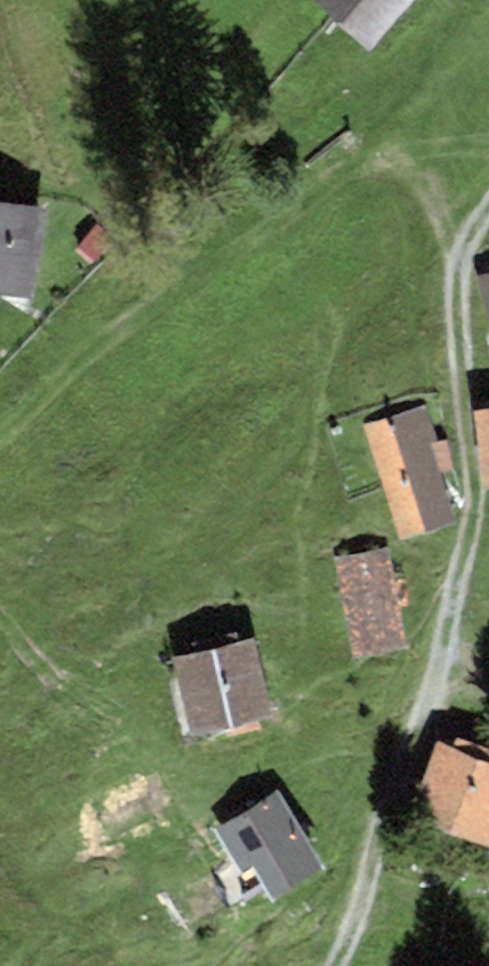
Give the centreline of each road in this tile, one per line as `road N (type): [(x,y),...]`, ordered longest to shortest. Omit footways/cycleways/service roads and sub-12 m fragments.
road 1 (track): [(488,211),(464,243),(466,526),(342,923),(313,965)]
road 2 (track): [(464,243),(438,176),(391,124),(334,140),(0,380)]

